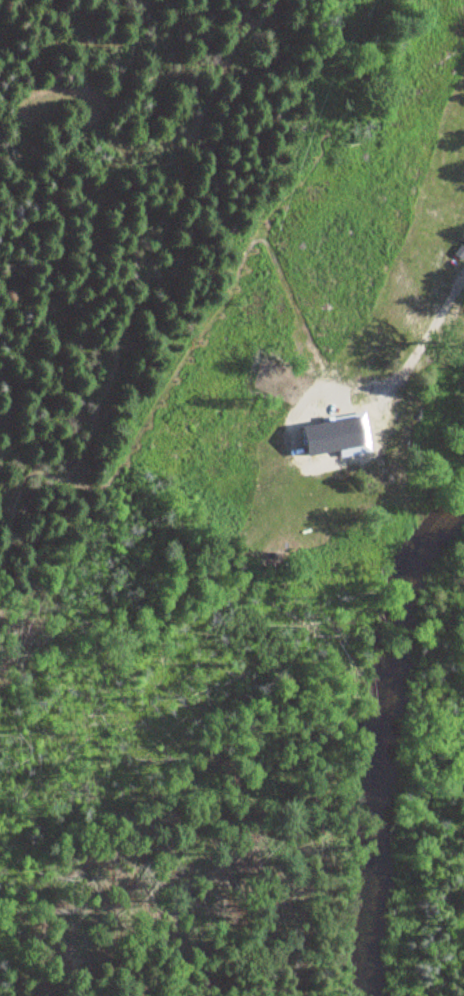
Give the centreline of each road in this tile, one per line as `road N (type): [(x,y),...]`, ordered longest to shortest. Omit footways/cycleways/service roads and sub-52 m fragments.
road 1 (track): [(378,0),(378,131),(463,179)]

